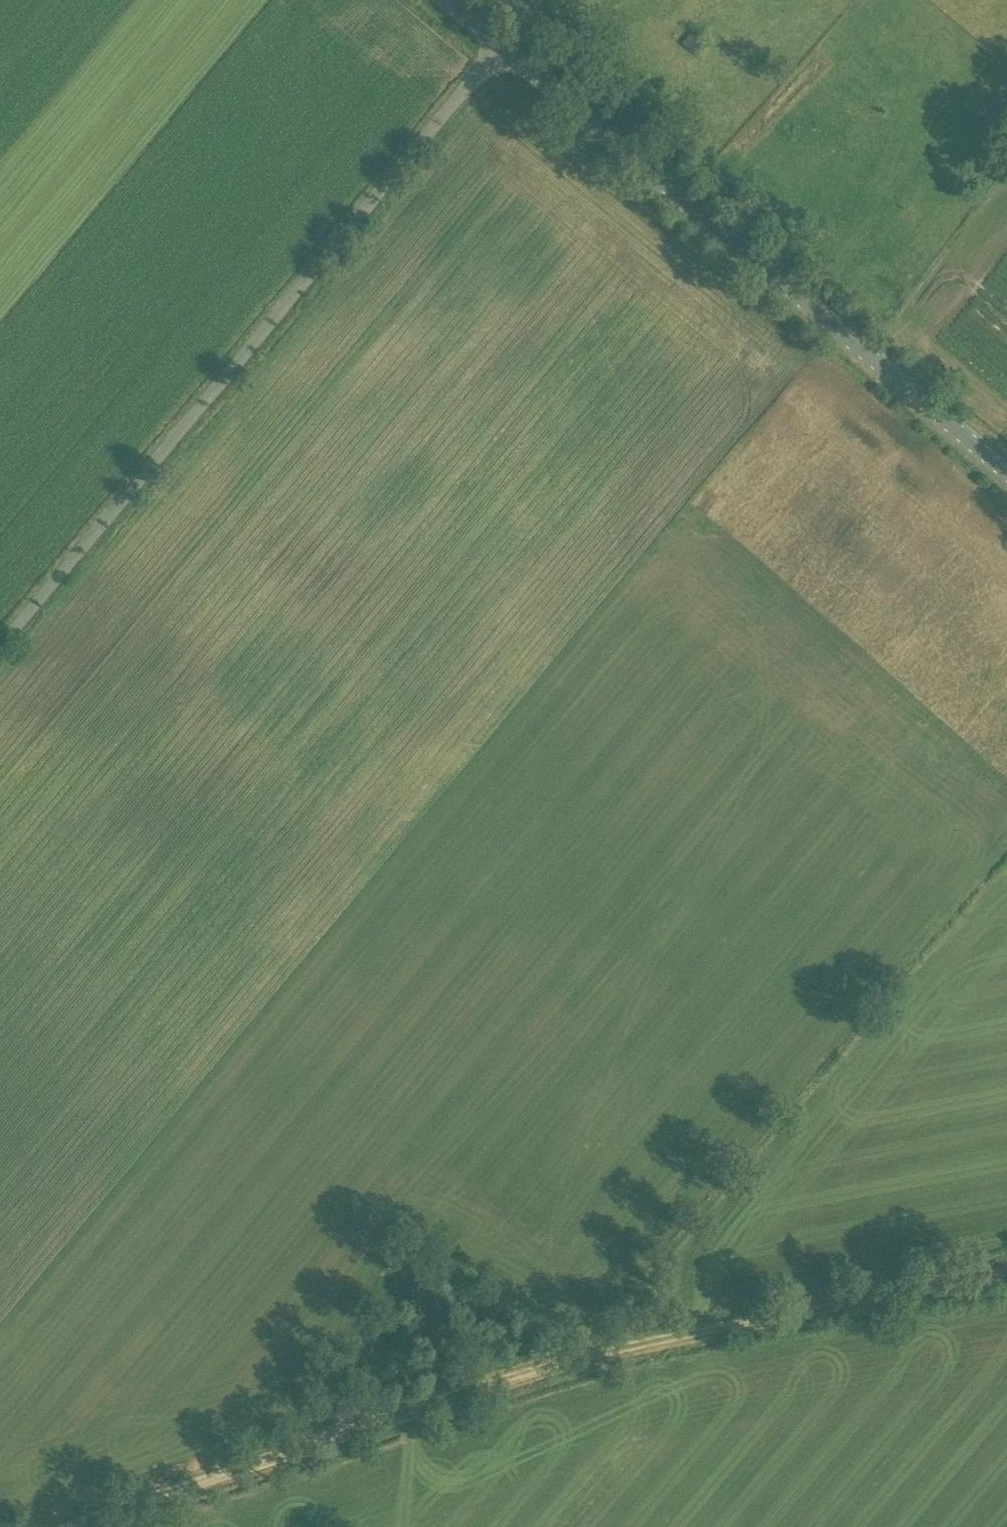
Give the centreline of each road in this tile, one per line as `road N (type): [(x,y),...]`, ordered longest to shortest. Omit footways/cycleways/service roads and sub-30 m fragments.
road 1 (track): [(50,1526),(517,1376),(1006,1270)]
road 2 (unclassified): [(0,643),(503,43)]
road 3 (unclassified): [(1006,469),(503,43)]

